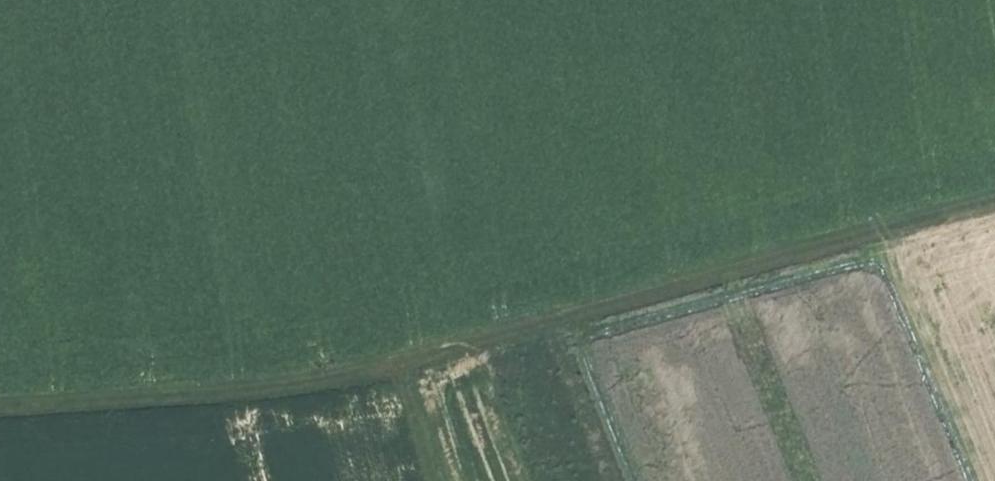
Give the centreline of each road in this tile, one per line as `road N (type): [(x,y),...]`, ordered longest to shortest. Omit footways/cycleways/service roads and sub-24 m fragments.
road 1 (track): [(994,210),(410,368),(286,394),(0,414)]

